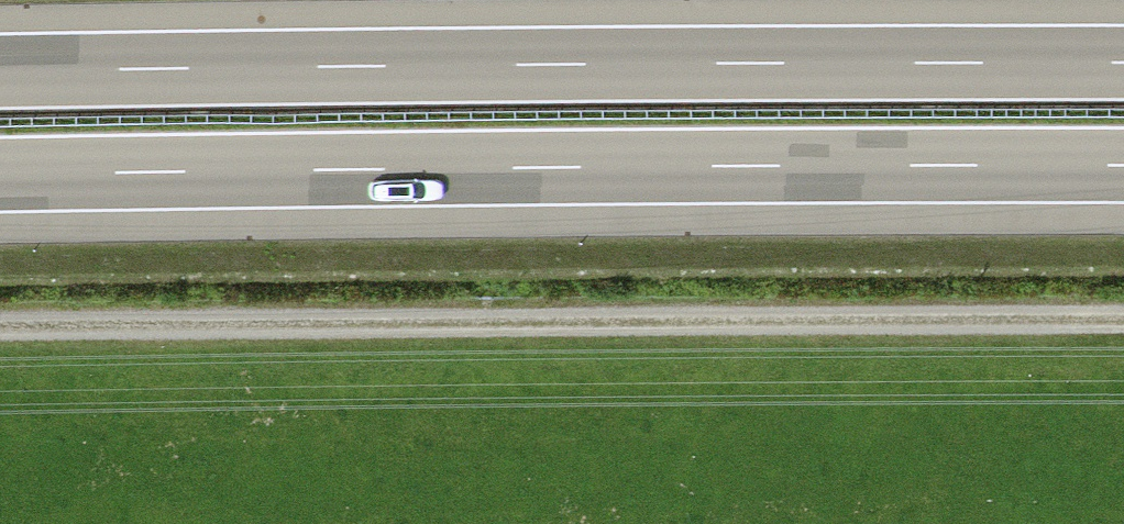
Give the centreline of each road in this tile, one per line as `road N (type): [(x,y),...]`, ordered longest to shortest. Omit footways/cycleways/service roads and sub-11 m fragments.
road 1 (track): [(0,337),(689,324),(1123,326)]
road 2 (motorway): [(0,175),(1123,165)]
road 3 (motorway): [(1123,63),(0,72)]

